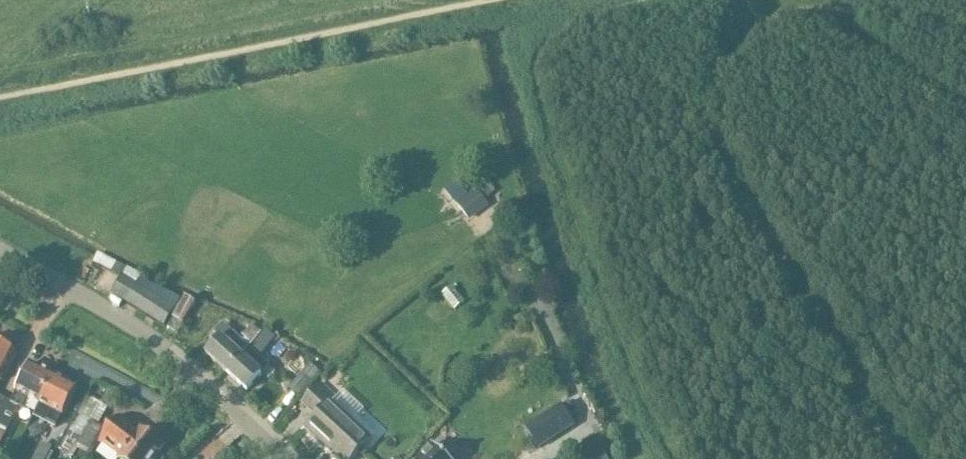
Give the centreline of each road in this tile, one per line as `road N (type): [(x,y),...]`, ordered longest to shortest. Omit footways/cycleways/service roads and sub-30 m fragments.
road 1 (tertiary): [(284,458),(141,330),(0,251)]

